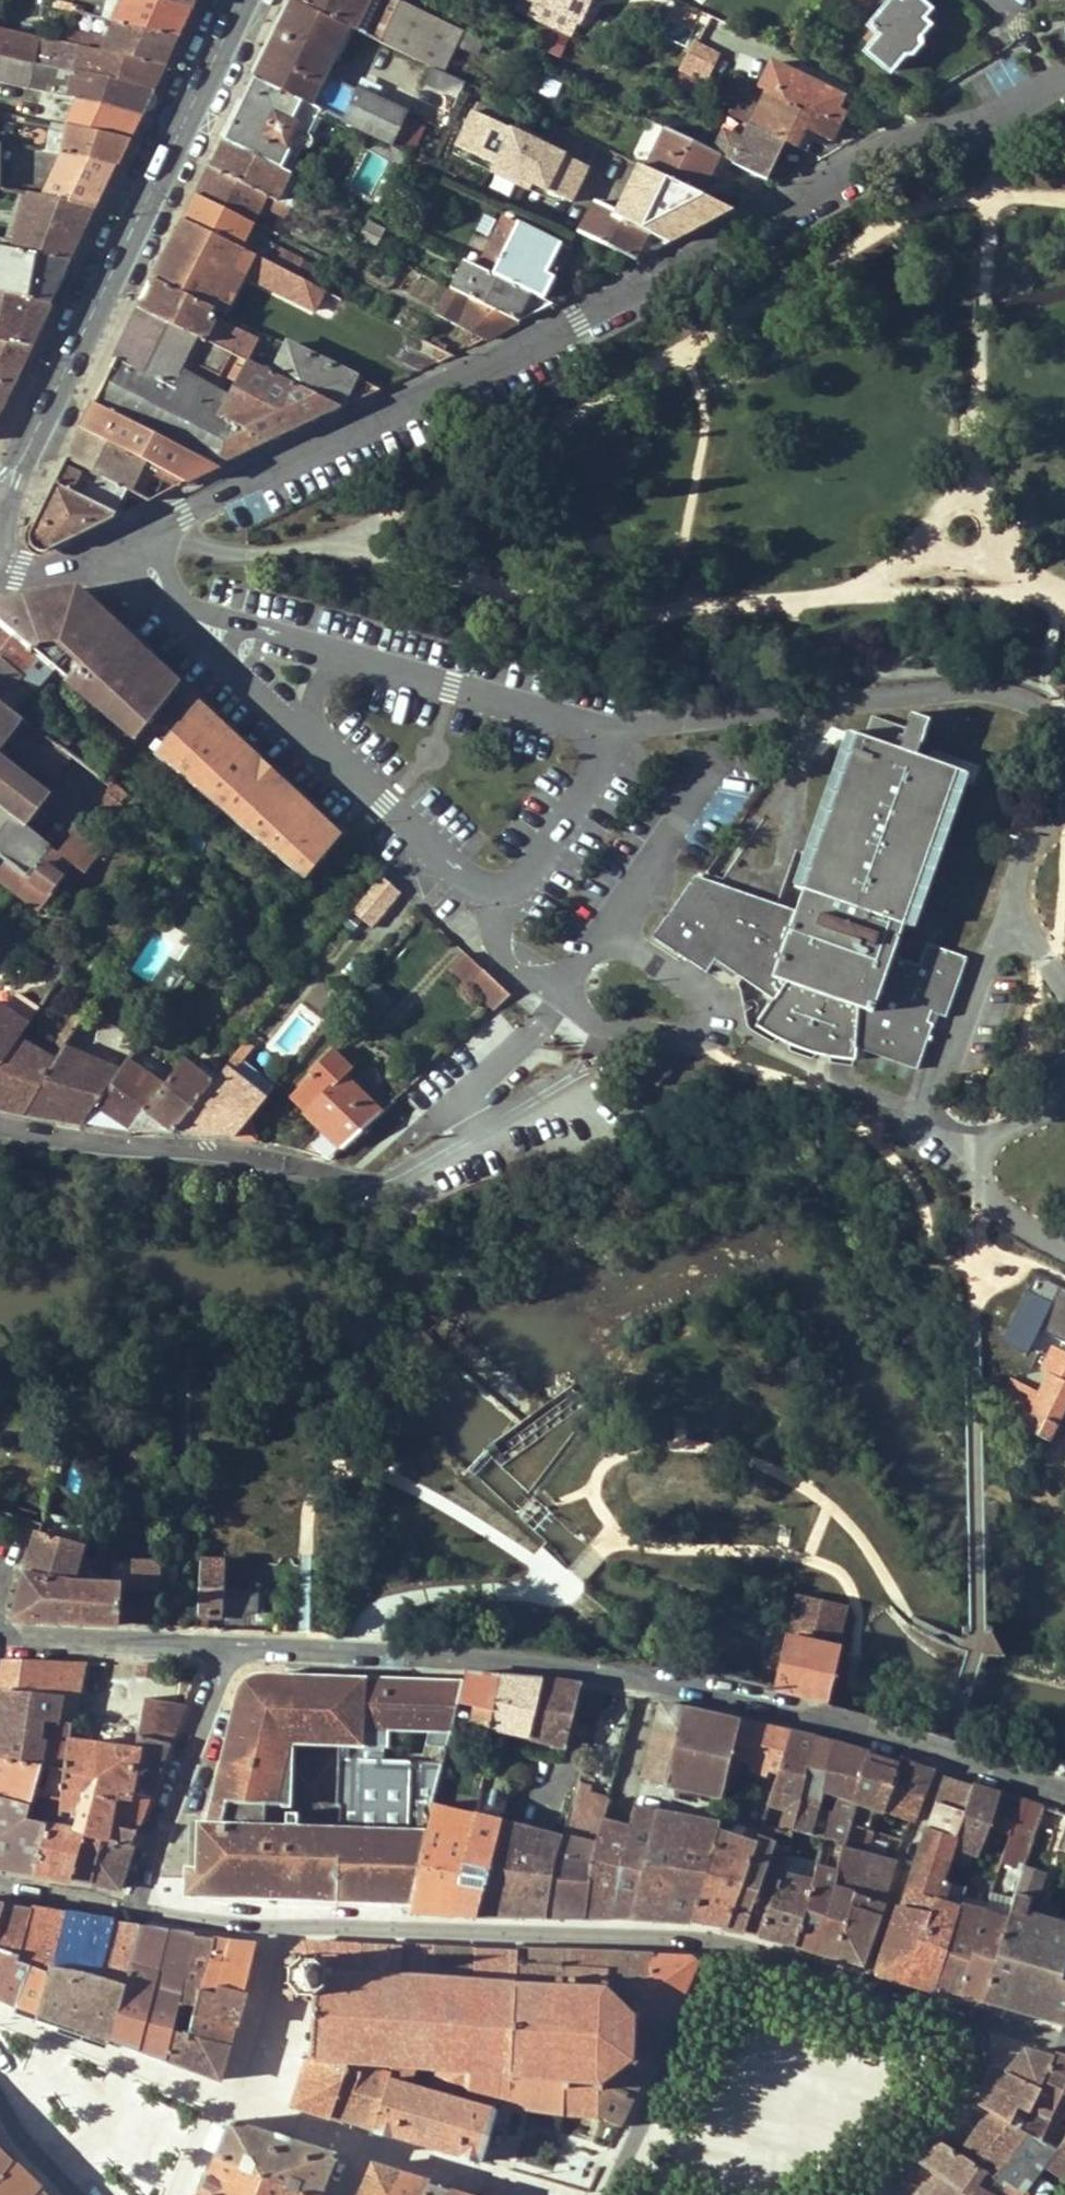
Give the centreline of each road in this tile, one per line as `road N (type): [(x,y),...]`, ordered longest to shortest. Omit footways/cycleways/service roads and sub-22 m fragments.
road 1 (residential): [(0,571),(21,576),(95,561),(900,153),(1064,86)]
road 2 (residential): [(1064,1786),(820,1711),(651,1672),(468,1647),(225,1645)]
road 3 (residential): [(716,1939),(277,1921),(148,1906)]
road 4 (secondary): [(242,0),(0,497)]
road 5 (residential): [(375,1181),(222,1145),(88,1137),(0,1113)]
road 6 (residential): [(354,2137),(174,2083),(0,2017)]
road 7 (residential): [(1016,2023),(716,1939)]
road 8 (residential): [(716,1939),(609,2194)]
road 9 (residential): [(225,1645),(148,1906)]
road 10 (residential): [(857,2194),(1016,2023)]
road 11 (residential): [(225,1645),(0,1638)]
road 12 (residential): [(540,2194),(354,2137)]
road 13 (residential): [(148,1906),(0,1882)]

